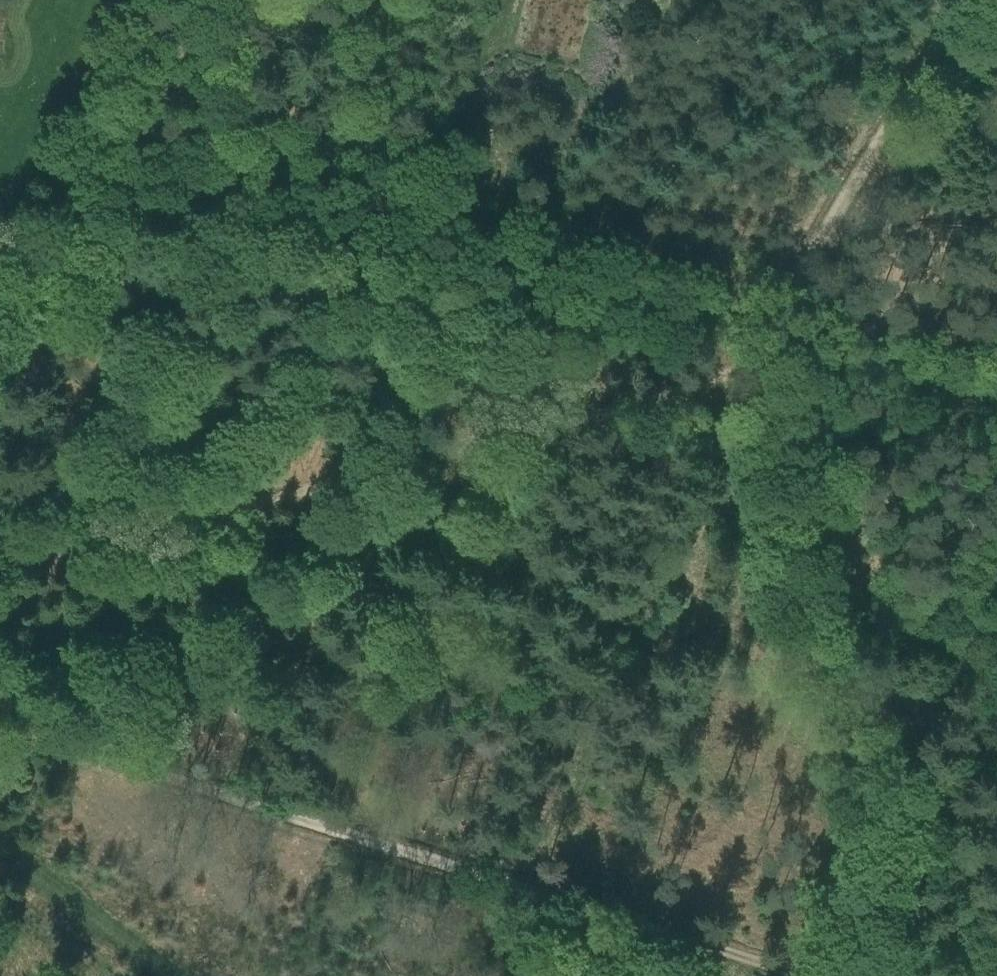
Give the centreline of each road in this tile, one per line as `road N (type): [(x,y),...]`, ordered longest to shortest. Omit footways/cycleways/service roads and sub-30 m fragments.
road 1 (unclassified): [(0,727),(798,975)]
road 2 (unclassified): [(0,566),(757,364)]
road 3 (unclassified): [(84,137),(786,311)]
road 4 (unclassified): [(850,975),(877,844),(777,549),(757,364)]
road 5 (unclassified): [(786,311),(968,0)]
road 6 (unclassified): [(786,311),(996,363)]
road 7 (unclassified): [(0,845),(169,975)]

